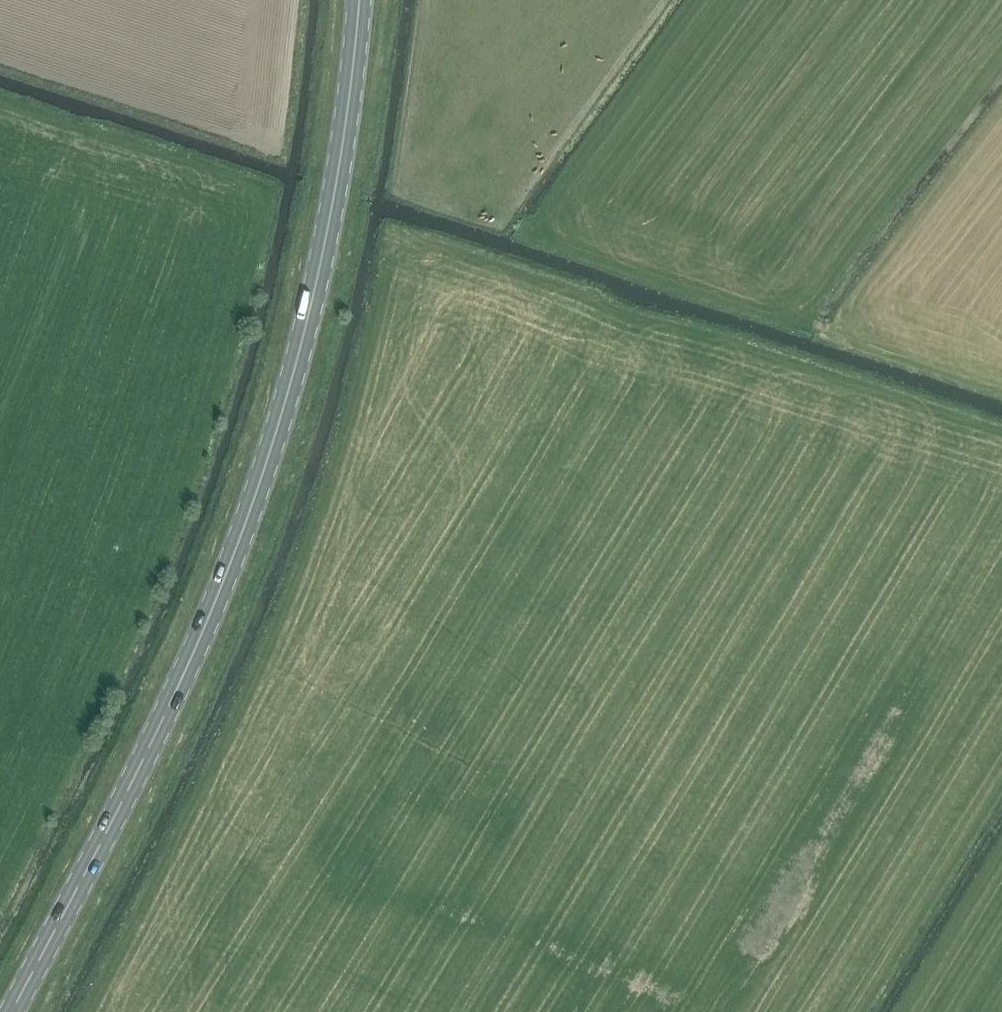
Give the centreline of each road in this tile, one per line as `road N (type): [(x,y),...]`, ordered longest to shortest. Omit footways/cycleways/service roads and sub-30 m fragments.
road 1 (primary): [(358,0),(345,121),(304,333),(252,503),(159,725),(11,1011)]

